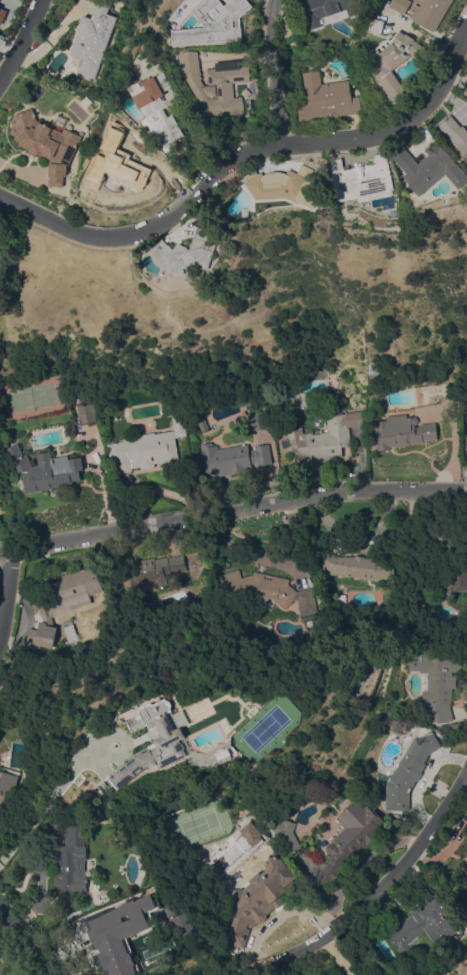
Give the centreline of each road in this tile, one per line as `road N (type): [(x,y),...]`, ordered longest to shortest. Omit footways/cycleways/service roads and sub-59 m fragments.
road 1 (residential): [(466,47),(442,99),(419,120),(384,135),(234,165),(165,227),(101,236),(0,193)]
road 2 (residential): [(466,490),(368,485),(308,493),(0,556)]
road 3 (residential): [(259,974),(336,930),(416,851),(466,779)]
road 4 (residential): [(291,148),(282,0)]

